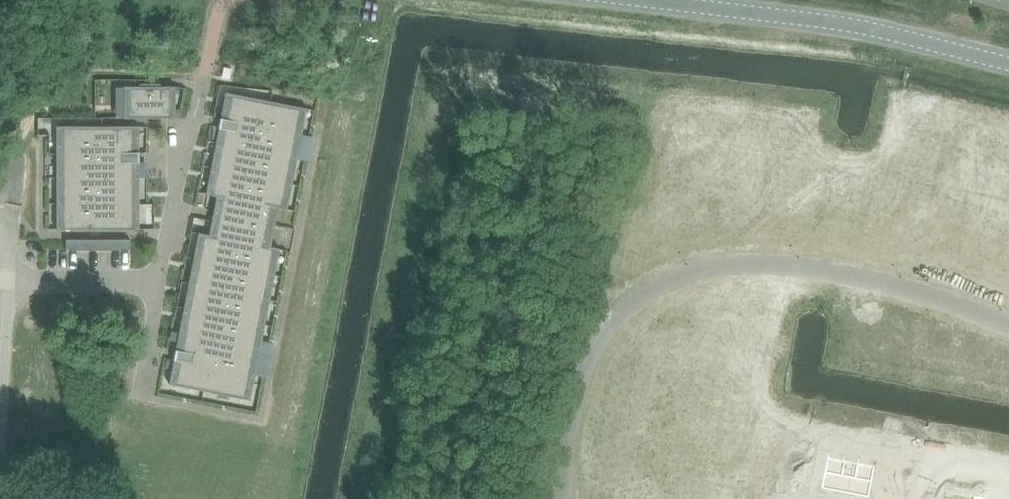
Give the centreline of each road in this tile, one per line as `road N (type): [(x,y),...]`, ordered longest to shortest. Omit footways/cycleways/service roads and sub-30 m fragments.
road 1 (unclassified): [(1008,62),(850,25),(655,0)]
road 2 (residential): [(198,104),(159,282)]
road 3 (residential): [(9,283),(159,282)]

